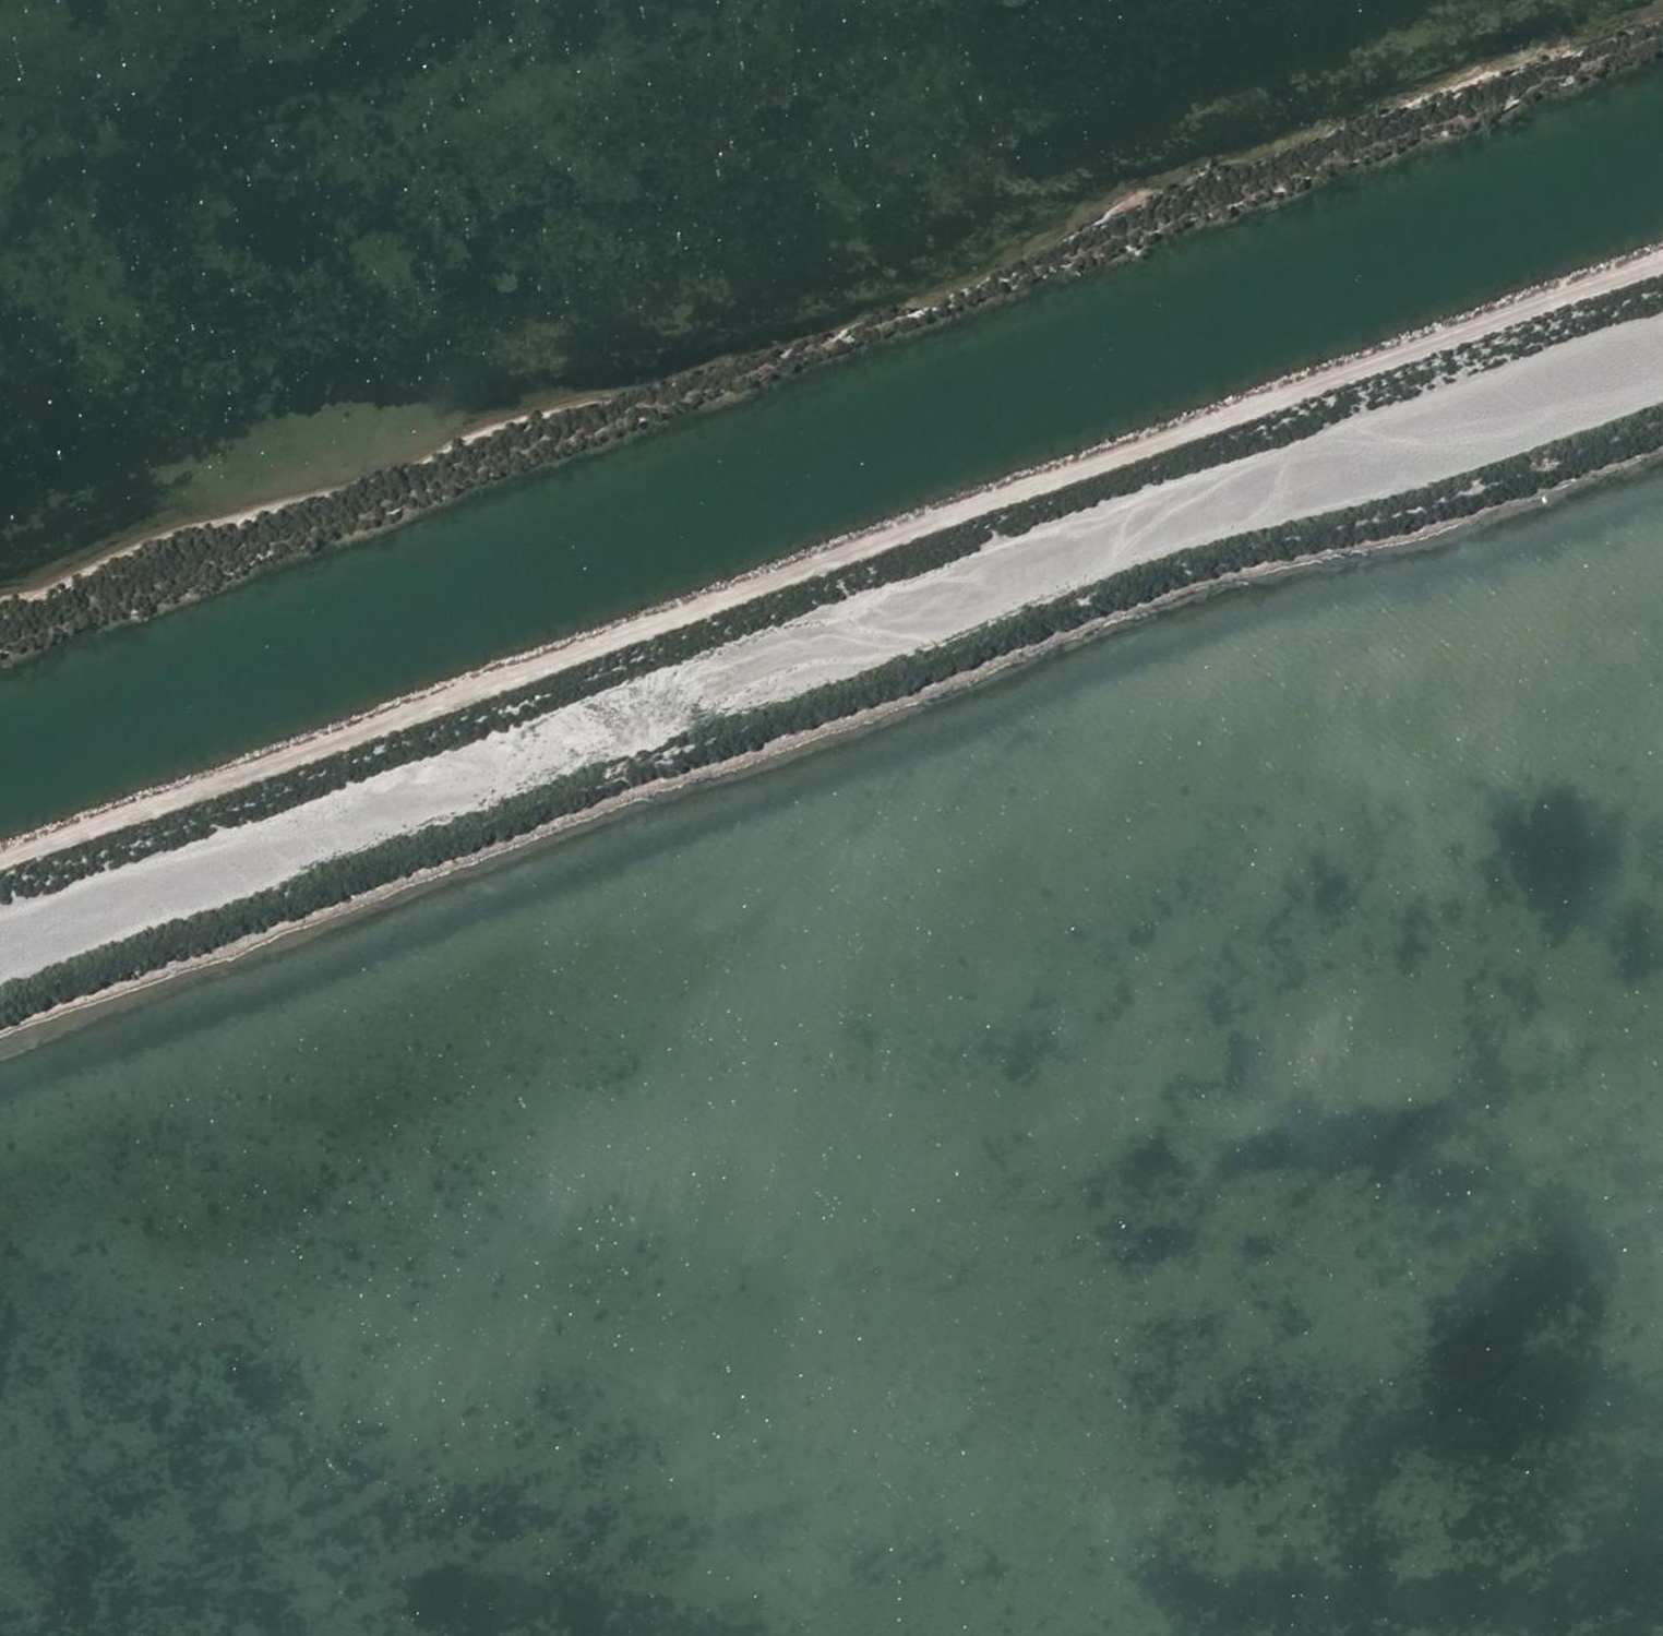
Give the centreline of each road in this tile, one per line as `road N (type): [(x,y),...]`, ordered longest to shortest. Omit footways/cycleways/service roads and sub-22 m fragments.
road 1 (track): [(1662,273),(0,882)]

